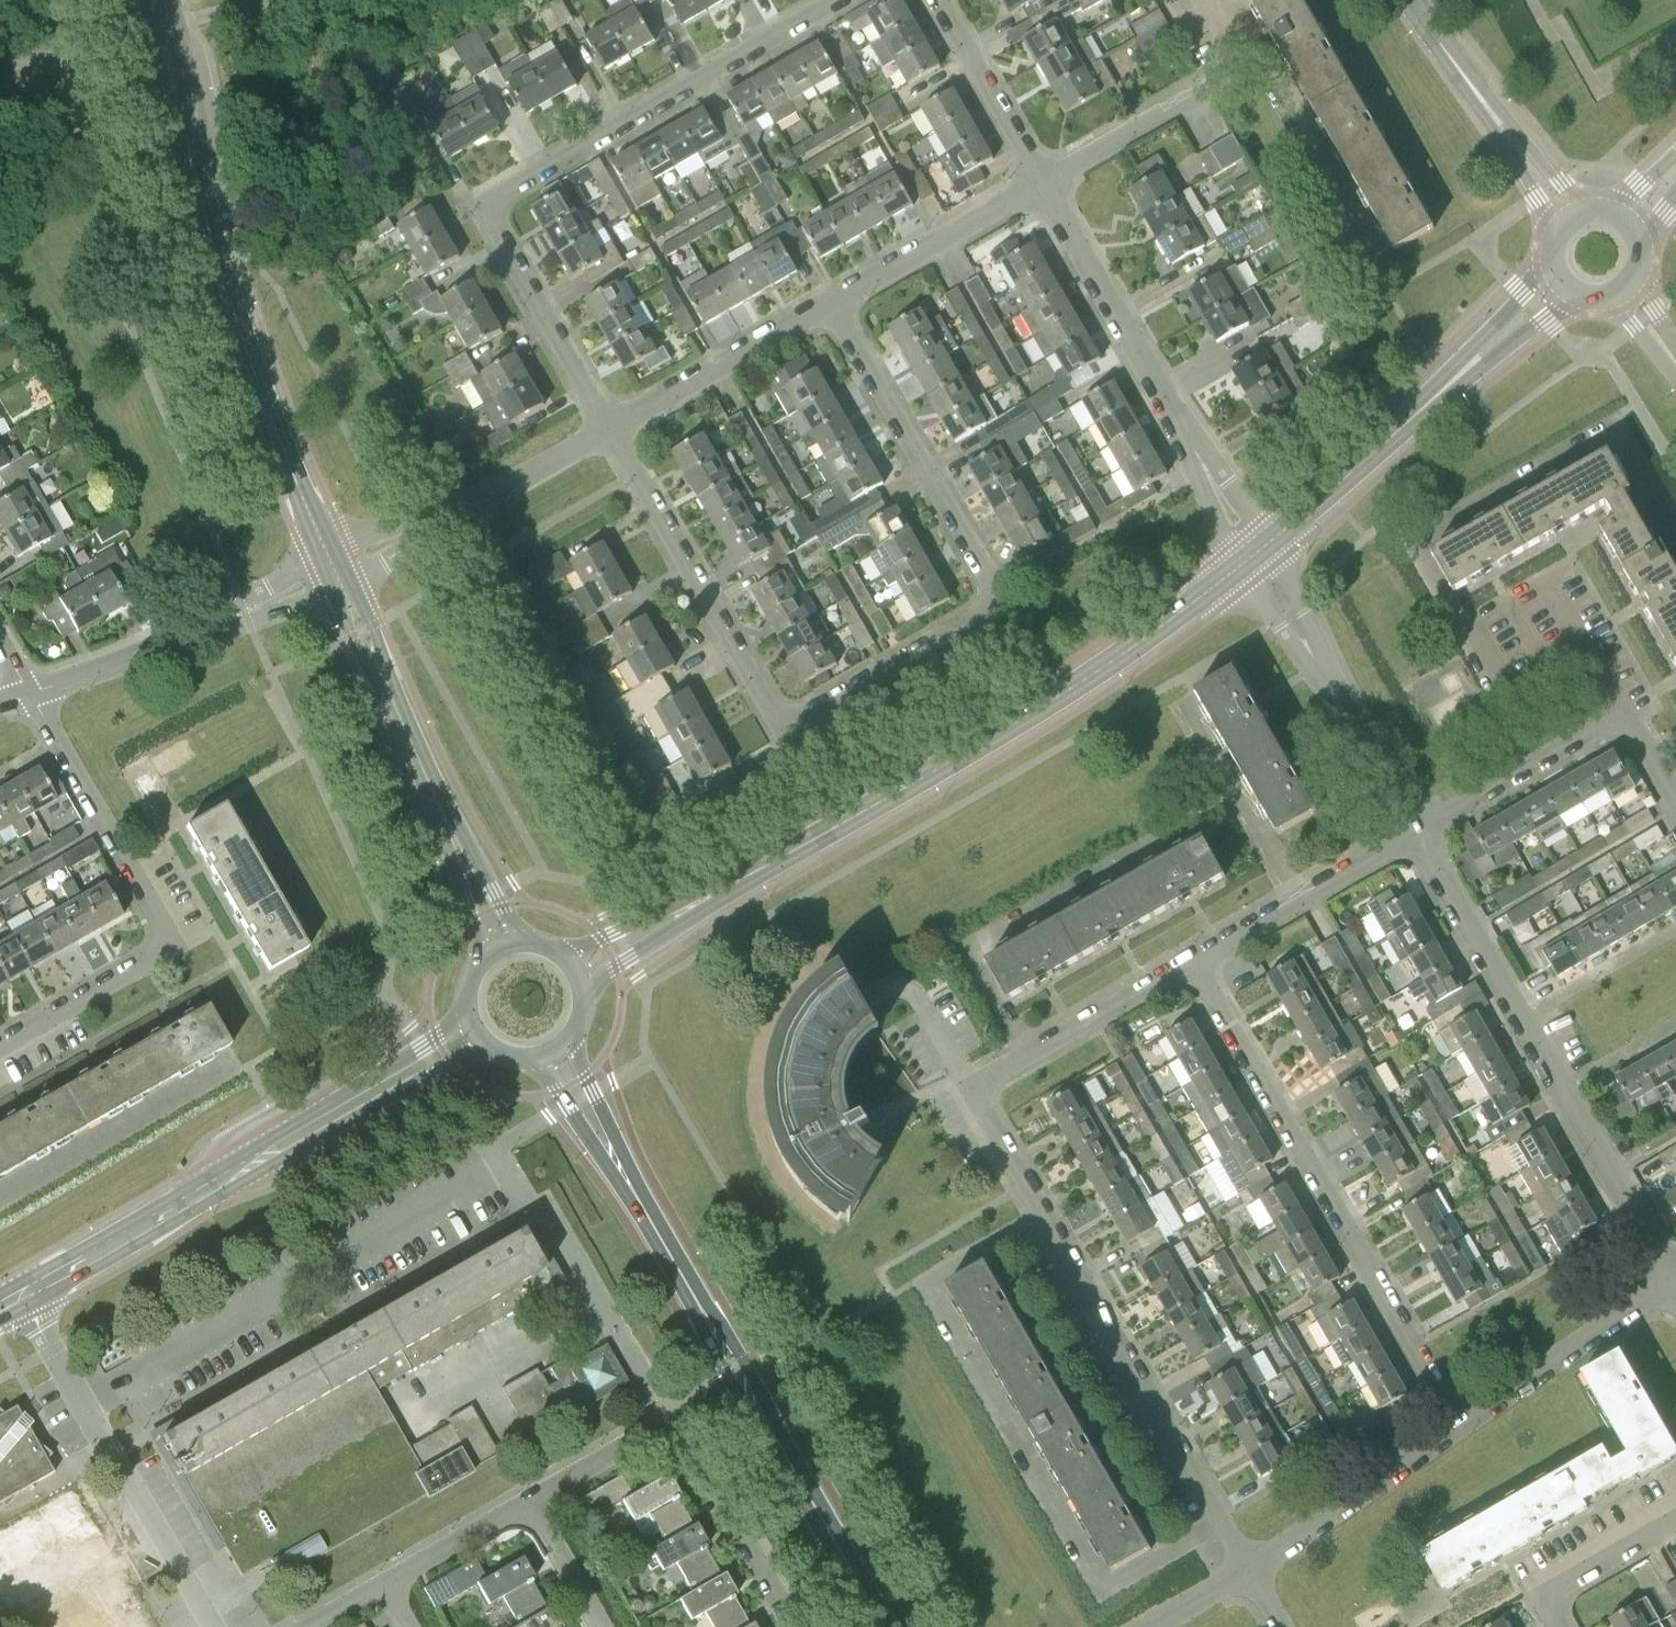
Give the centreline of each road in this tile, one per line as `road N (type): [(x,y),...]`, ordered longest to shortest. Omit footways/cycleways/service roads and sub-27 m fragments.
road 1 (residential): [(1252,1571),(982,1104),(988,1081),(1199,961)]
road 2 (tertiary): [(579,973),(1043,708),(1257,555)]
road 3 (tertiary): [(885,1626),(556,1053)]
road 4 (residential): [(612,430),(496,226),(505,190),(836,0)]
road 5 (residential): [(796,719),(987,614),(997,595),(834,302)]
road 6 (tertiary): [(161,29),(217,255),(335,568)]
road 7 (residential): [(1466,1423),(1199,961)]
road 8 (tertiary): [(23,1296),(474,1034)]
road 9 (residential): [(1675,1274),(1421,837)]
road 10 (residential): [(0,1050),(152,966),(166,954),(169,934),(31,693)]
road 11 (residential): [(1257,555),(1046,180)]
road 12 (tertiary): [(335,568),(499,946)]
road 13 (tertiary): [(1257,555),(1562,283)]
road 14 (residential): [(795,1626),(674,1423),(532,1500)]
road 15 (residential): [(796,719),(773,711),(612,430)]
road 16 (residential): [(31,693),(134,661),(335,568)]
road 17 (residential): [(1421,837),(1257,555)]
road 18 (residential): [(335,568),(612,430)]
road 19 (tertiary): [(1572,217),(1413,0)]
road 20 (residential): [(1252,1571),(1466,1423)]
road 21 (residential): [(1466,1423),(1675,1274)]
road 22 (residential): [(612,430),(834,302)]
road 23 (residential): [(85,1405),(214,1626)]
road 24 (residential): [(1199,961),(1421,837)]
road 25 (residential): [(834,302),(1046,180)]
road 26 (residential): [(1046,180),(1256,57)]
road 27 (residential): [(1421,837),(1630,718)]
road 28 (residential): [(1046,180),(949,0)]
road 29 (residential): [(1557,1626),(1554,1608),(1566,1588),(1675,1523)]
road 30 (residential): [(532,1500),(386,1582)]
road 31 (residential): [(604,1626),(532,1500)]
road 32 (residential): [(85,1405),(23,1296)]

